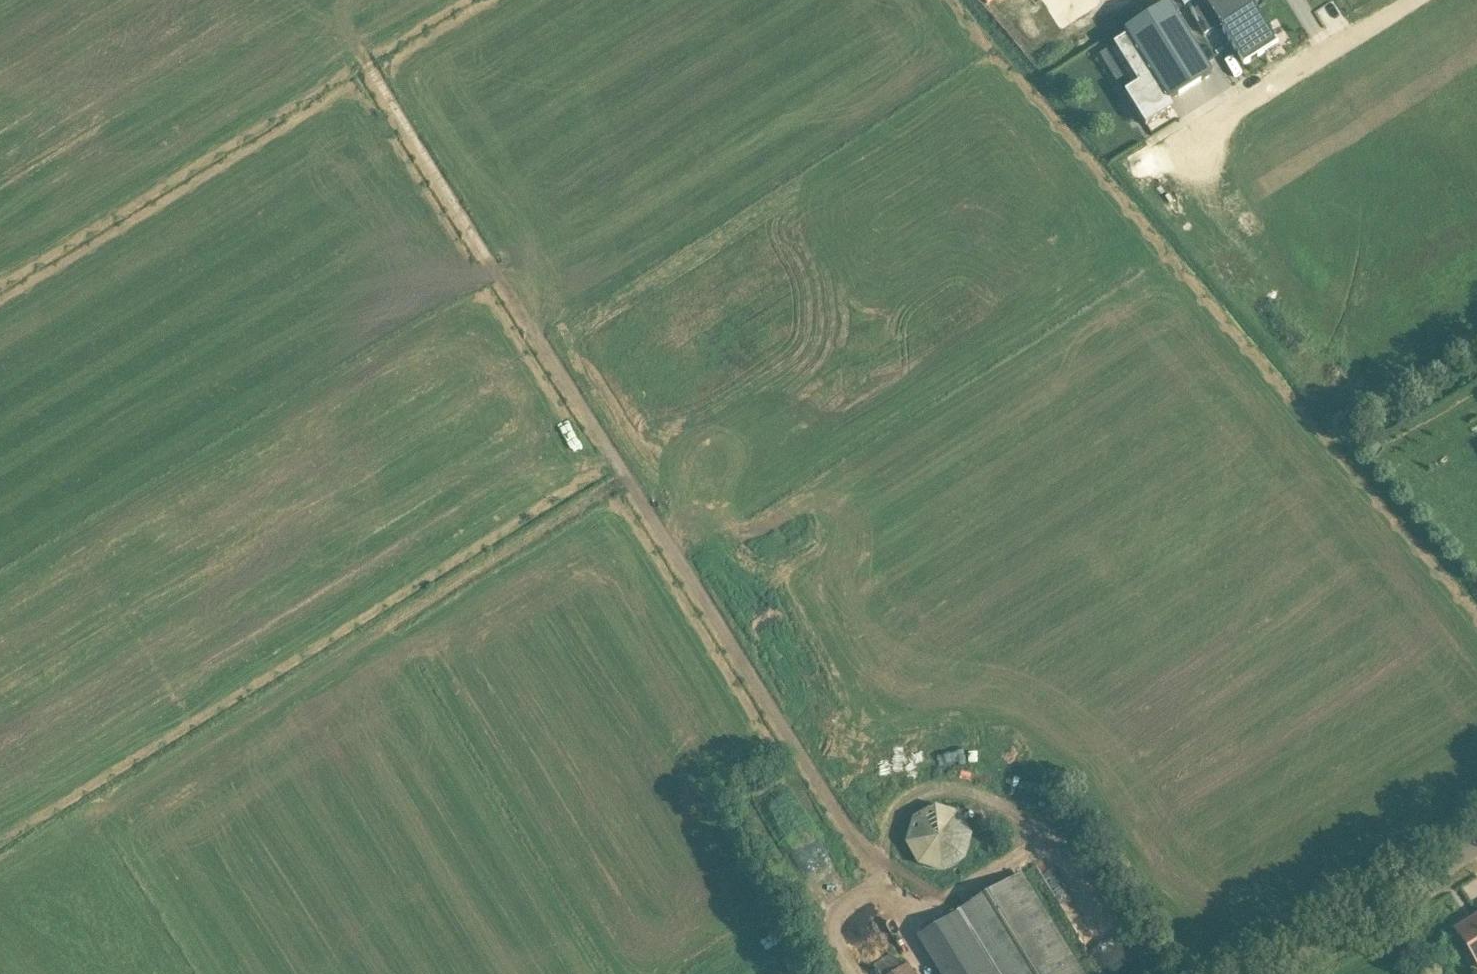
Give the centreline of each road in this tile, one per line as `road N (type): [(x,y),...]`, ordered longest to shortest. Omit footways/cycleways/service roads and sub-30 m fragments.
road 1 (track): [(374,75),(876,879),(936,904)]
road 2 (unclassified): [(1405,0),(1158,156)]
road 3 (track): [(876,879),(903,805),(936,783),(987,787),(1009,798),(1046,840)]
road 4 (unclassified): [(1293,973),(1476,856)]

